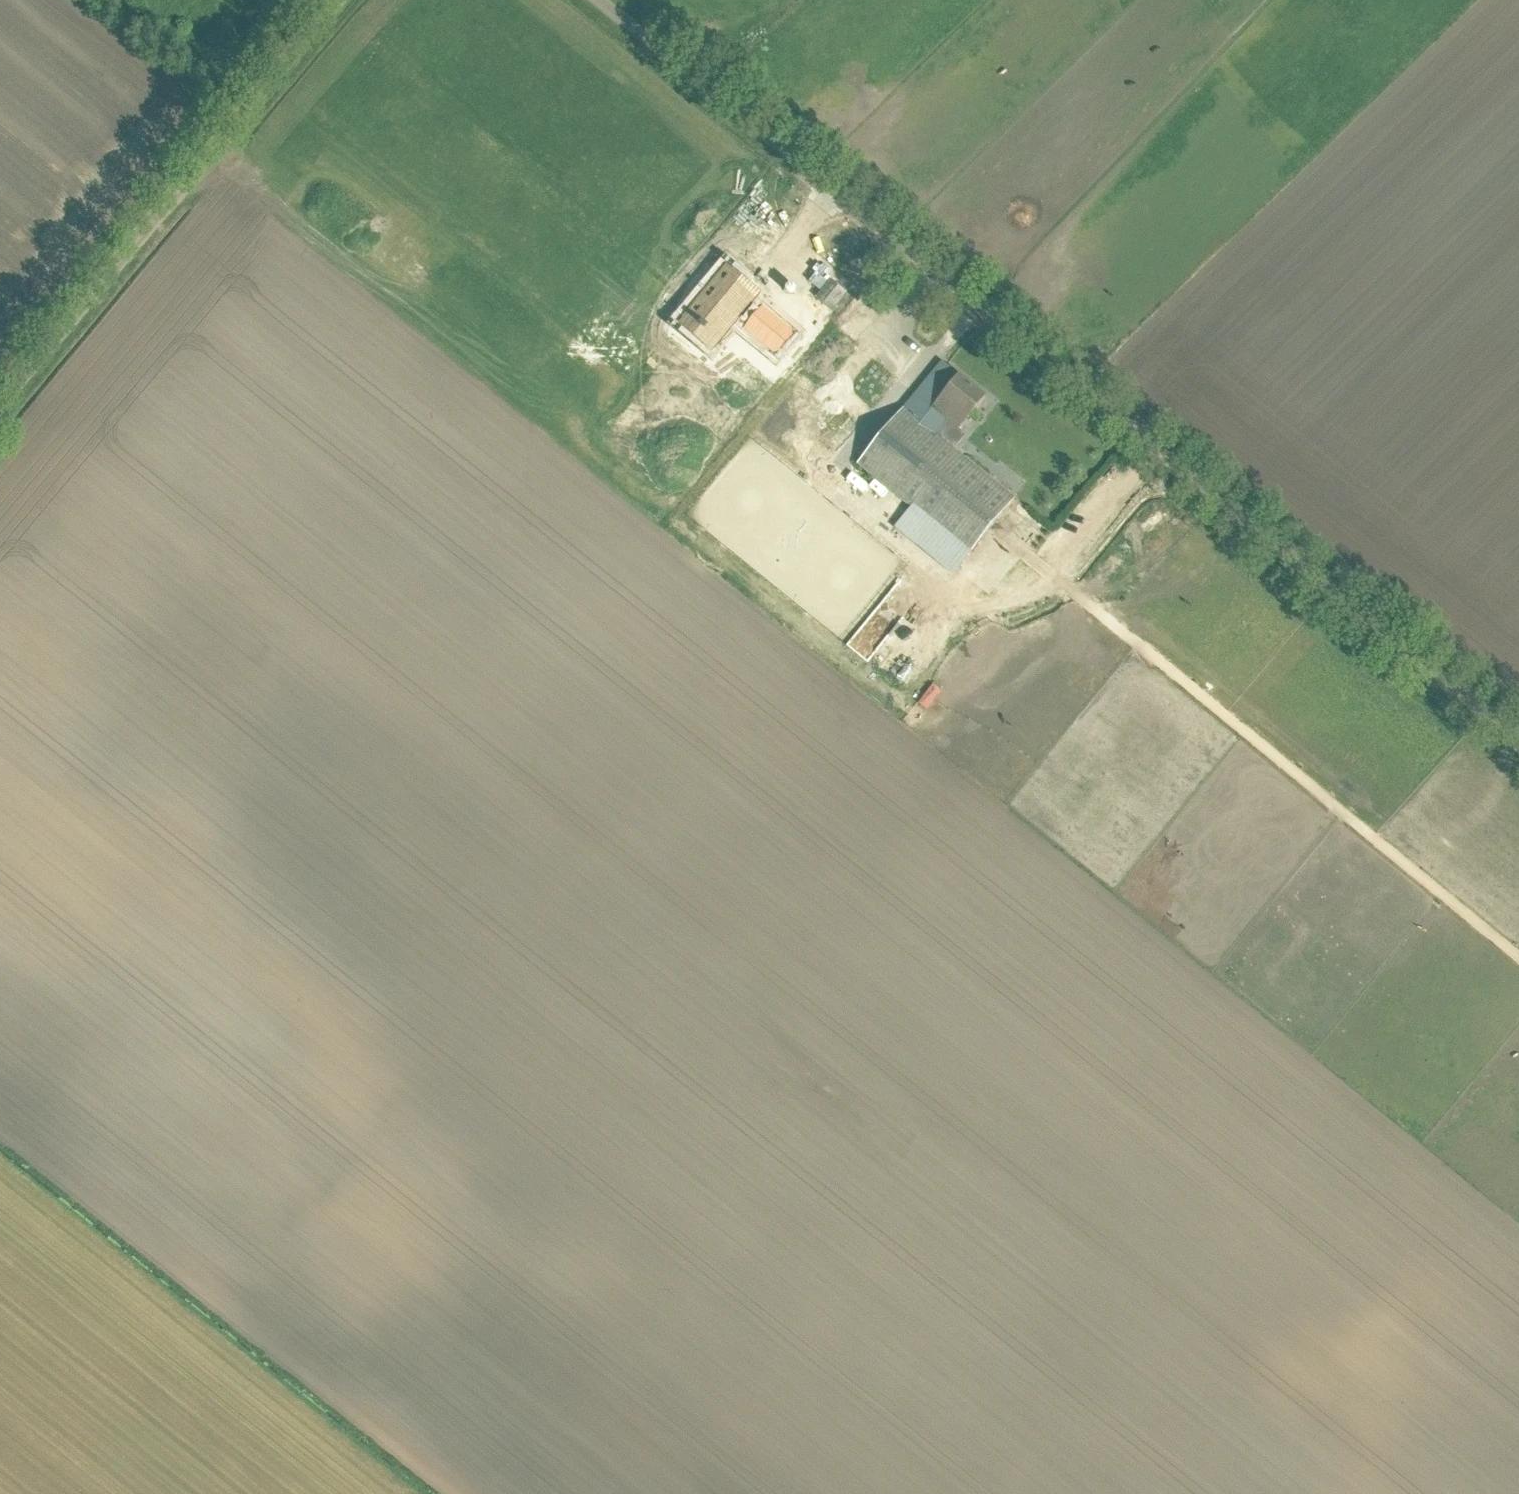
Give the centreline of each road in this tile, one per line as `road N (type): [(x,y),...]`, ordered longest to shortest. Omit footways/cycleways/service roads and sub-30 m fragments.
road 1 (unclassified): [(1518,742),(596,0)]
road 2 (tertiary): [(0,402),(337,0)]

